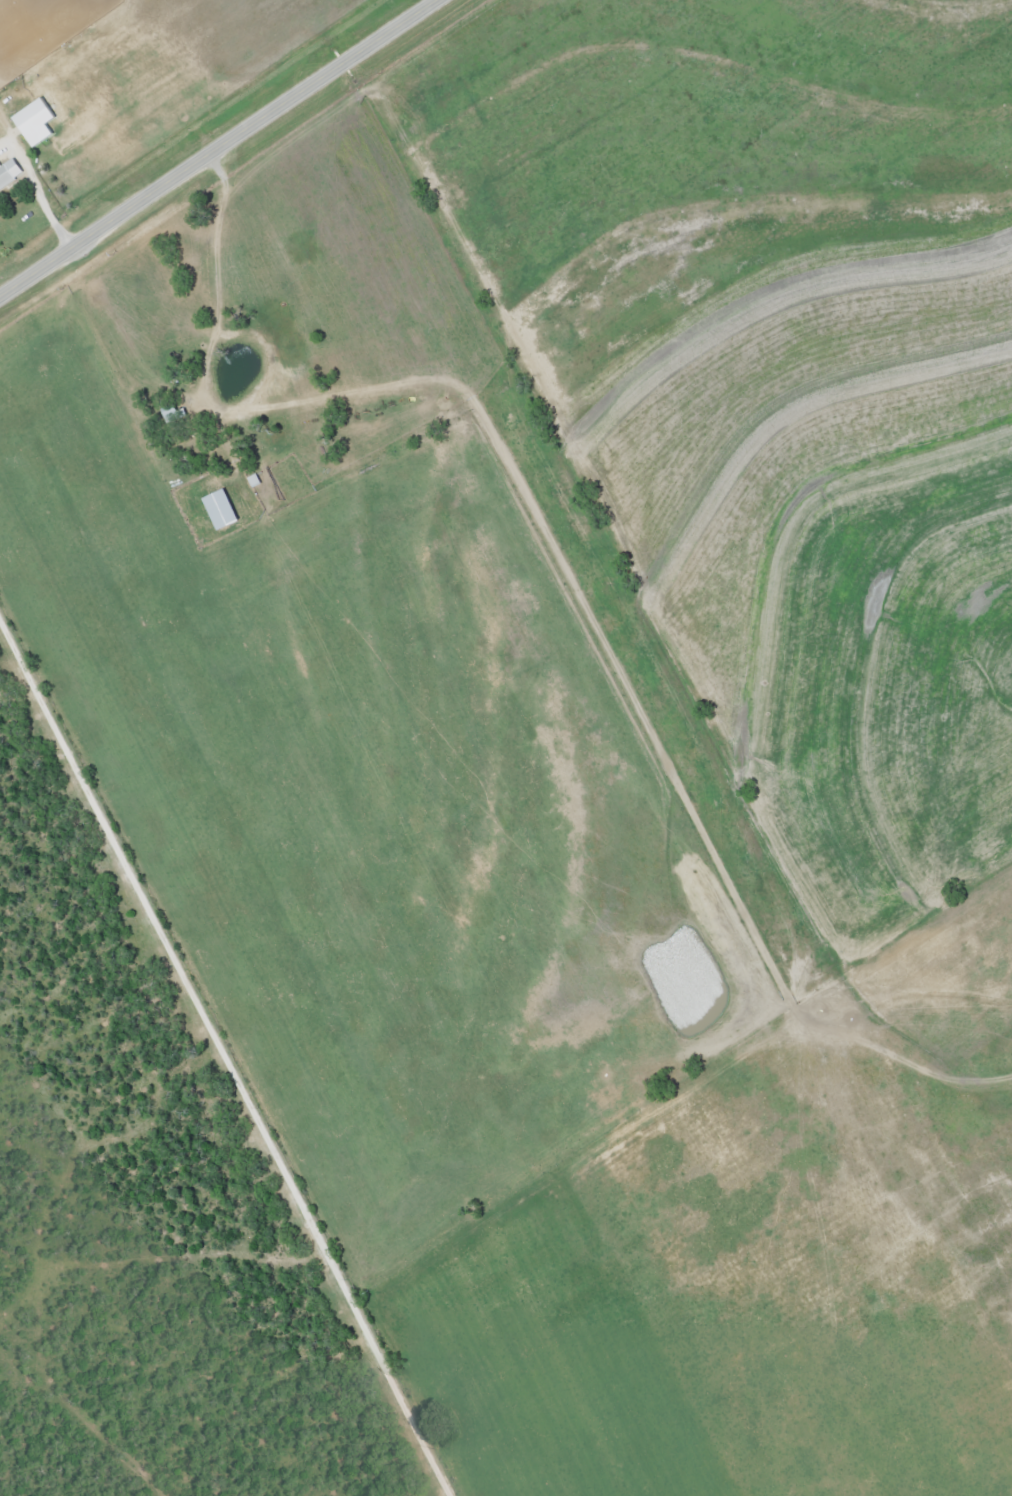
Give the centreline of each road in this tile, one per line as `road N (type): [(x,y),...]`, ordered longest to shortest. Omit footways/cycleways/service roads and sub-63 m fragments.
road 1 (secondary): [(0,297),(436,0)]

